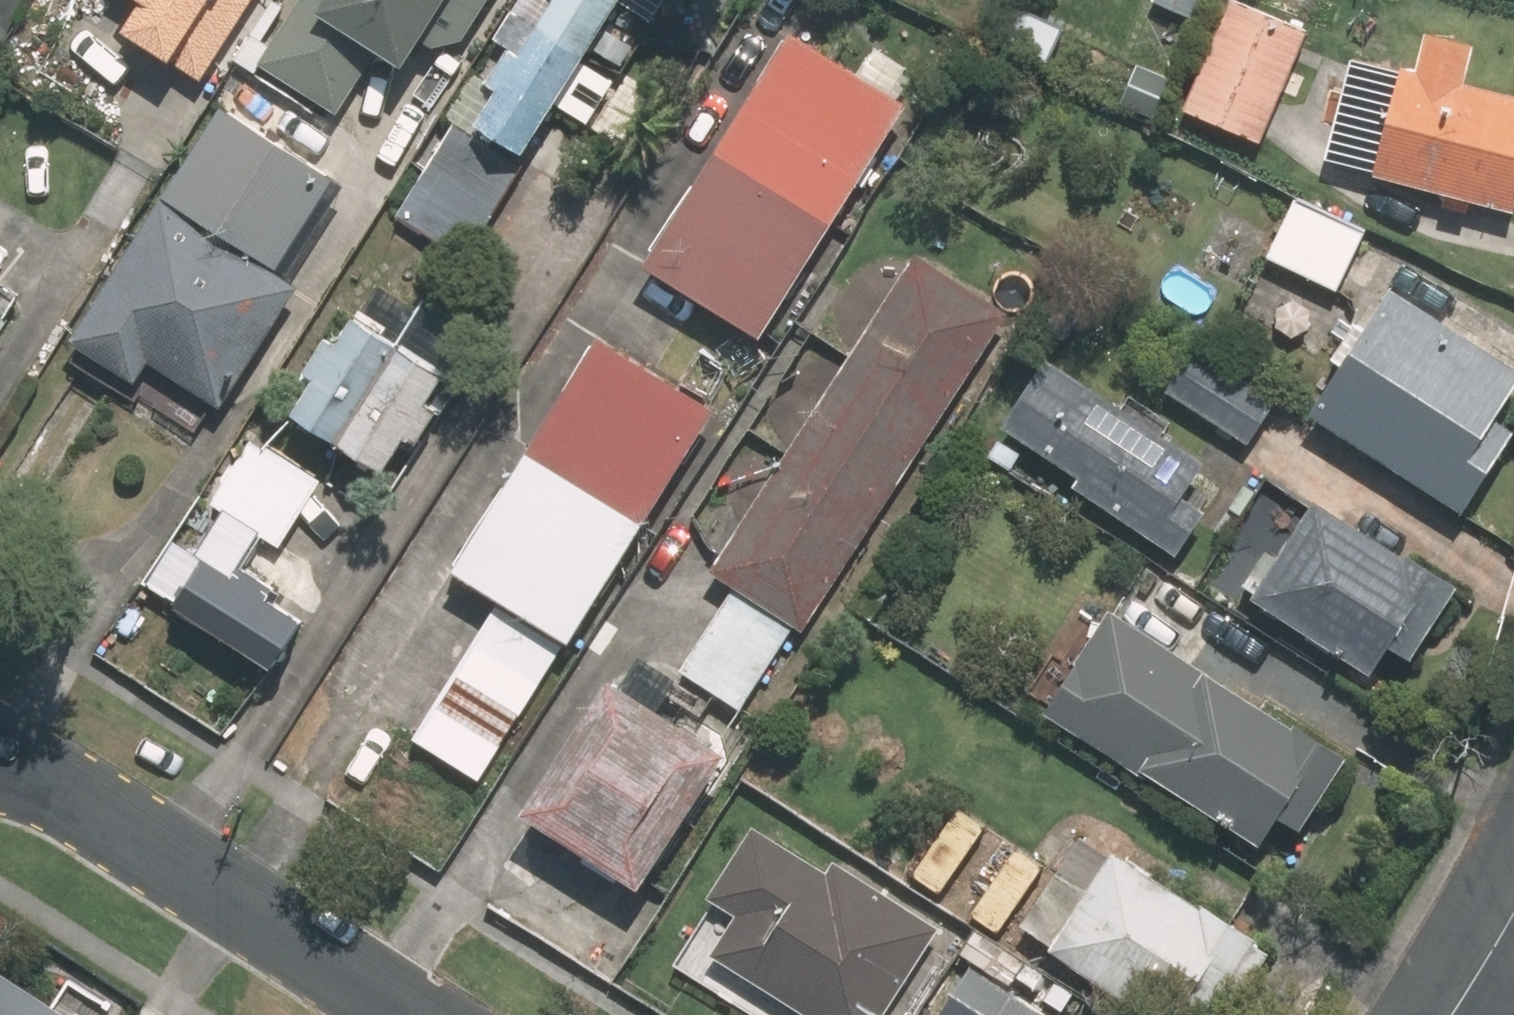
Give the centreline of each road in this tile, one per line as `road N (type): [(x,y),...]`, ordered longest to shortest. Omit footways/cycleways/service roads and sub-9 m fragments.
road 1 (tertiary): [(406,1014),(0,755)]
road 2 (tertiary): [(1513,899),(1444,1014)]

